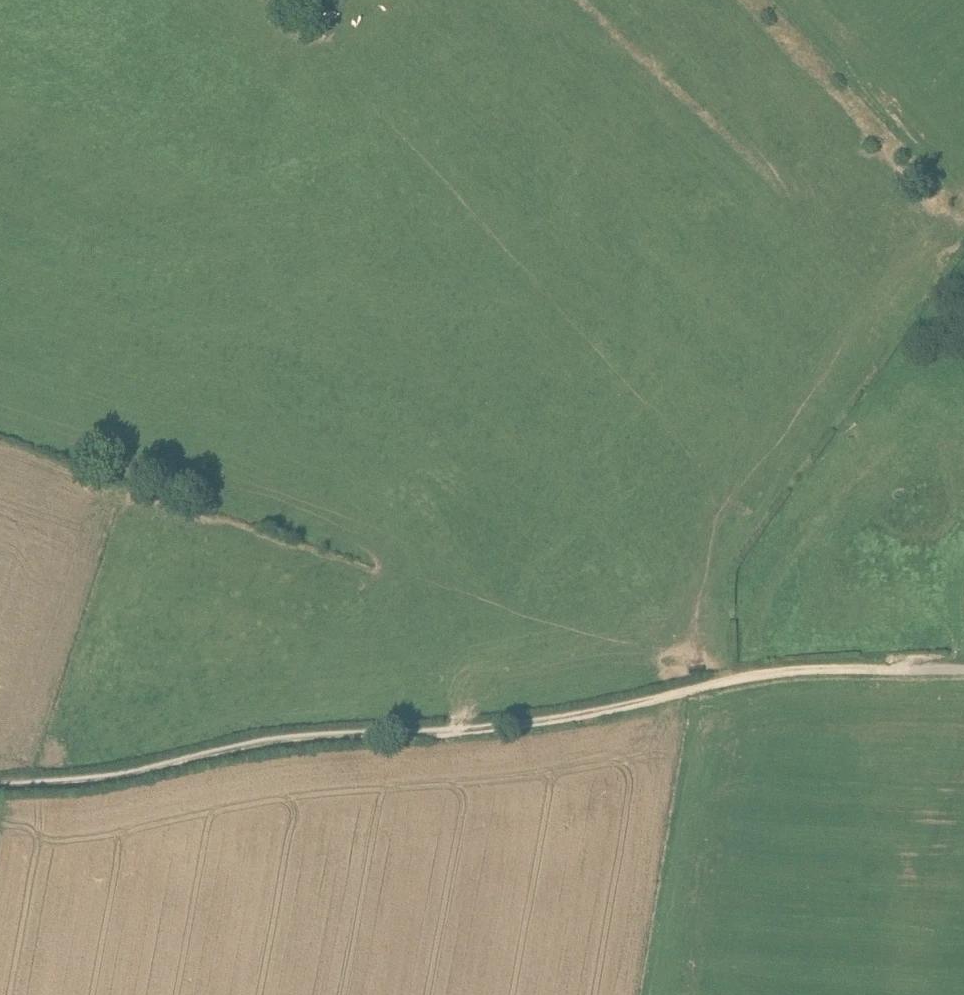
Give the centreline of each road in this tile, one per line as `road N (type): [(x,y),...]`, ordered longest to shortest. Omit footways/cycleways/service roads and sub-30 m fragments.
road 1 (track): [(0,785),(127,773),(287,738),(548,719),(759,673),(963,669)]

